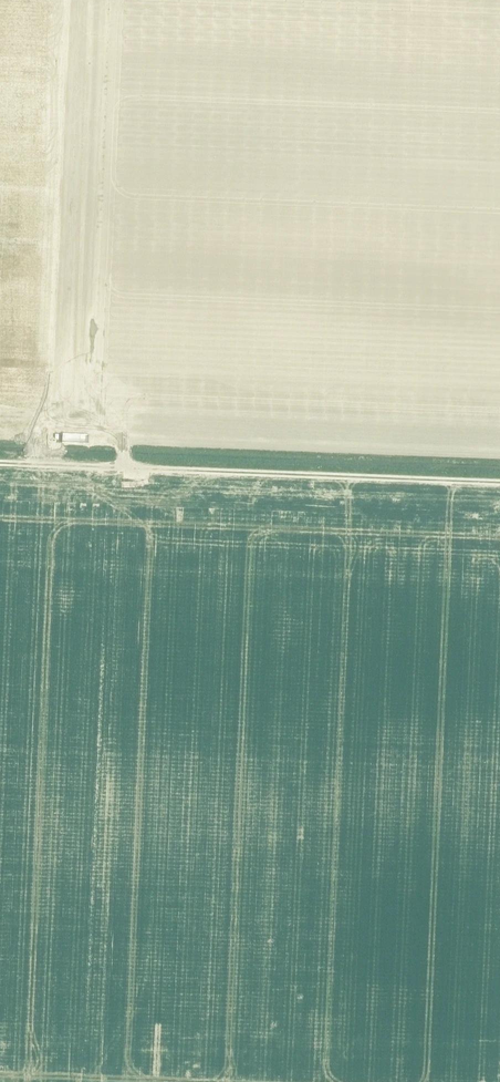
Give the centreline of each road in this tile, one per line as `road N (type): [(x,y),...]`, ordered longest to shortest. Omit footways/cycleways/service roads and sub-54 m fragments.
road 1 (track): [(0,461),(499,482)]

